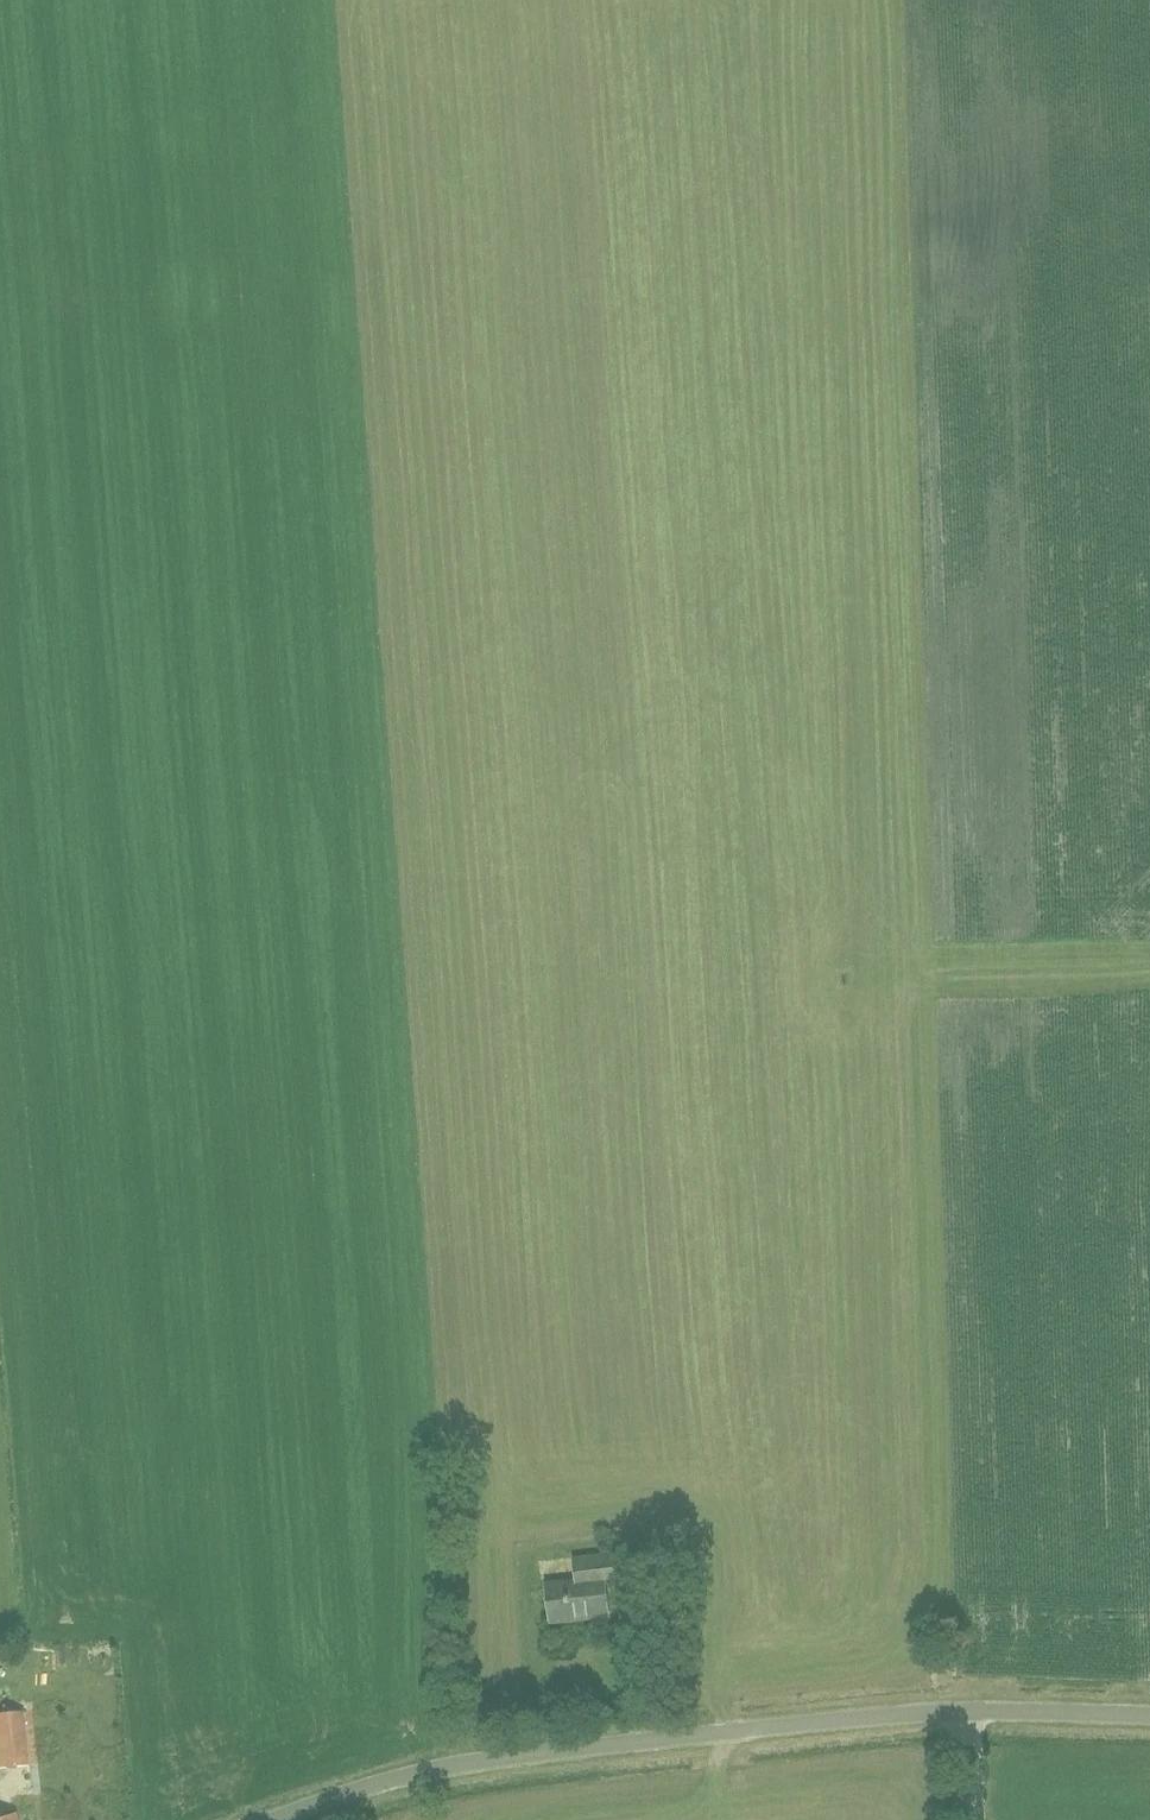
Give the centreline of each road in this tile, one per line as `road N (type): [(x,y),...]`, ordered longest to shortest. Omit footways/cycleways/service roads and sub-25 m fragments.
road 1 (unclassified): [(292,1819),(404,1780),(554,1757),(966,1713)]
road 2 (unclassified): [(1149,1717),(966,1713)]

